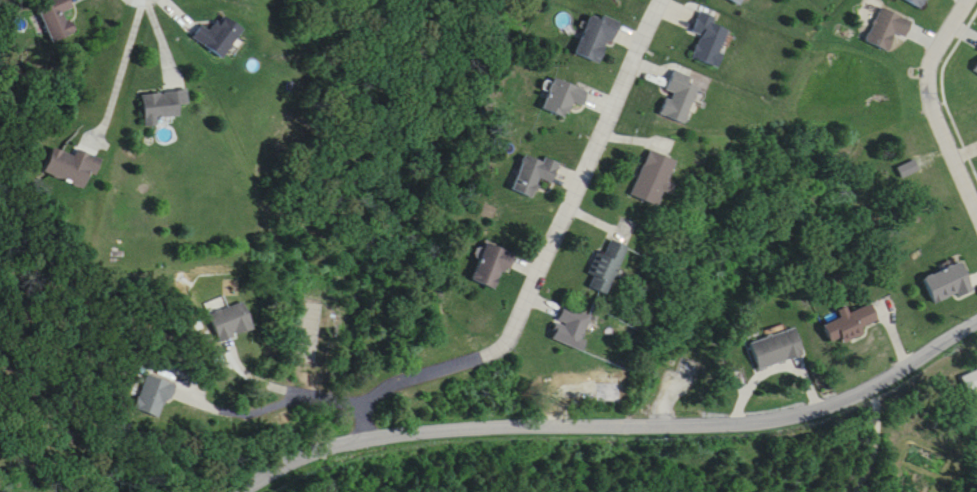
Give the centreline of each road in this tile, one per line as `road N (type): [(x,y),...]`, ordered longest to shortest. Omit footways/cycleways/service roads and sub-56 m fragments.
road 1 (residential): [(252,491),(305,459),(365,442),(816,416),(976,331)]
road 2 (residential): [(671,0),(507,338),(380,395),(365,442)]
road 3 (residential): [(967,0),(940,46),(929,97),(976,212)]

